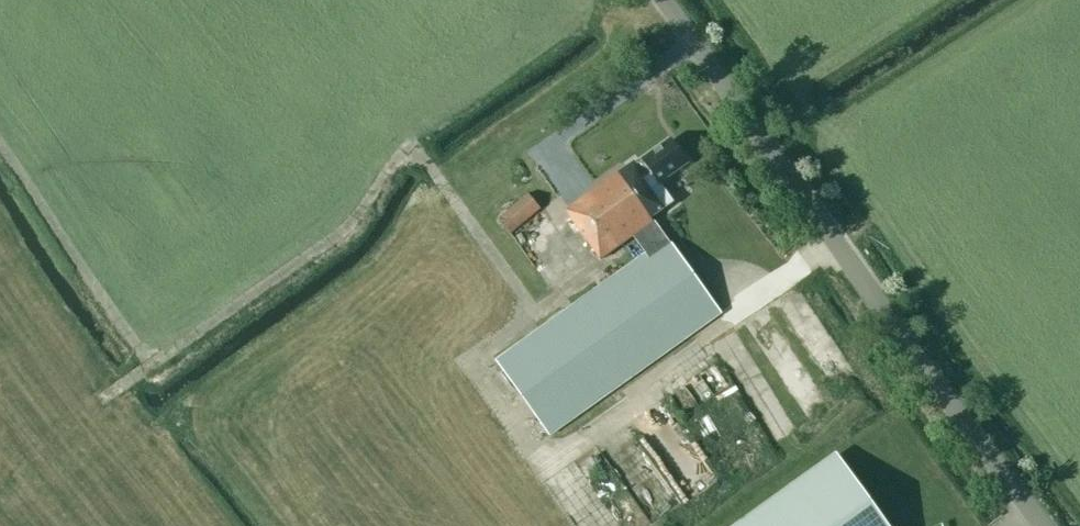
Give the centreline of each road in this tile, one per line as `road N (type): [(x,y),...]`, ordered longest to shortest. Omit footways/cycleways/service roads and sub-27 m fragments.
road 1 (track): [(833,242),(647,385),(641,406),(550,468),(473,358),(532,309),(413,151),(351,218),(102,400)]
road 2 (unclassified): [(656,0),(1043,525)]
road 3 (track): [(156,361),(117,324),(0,143)]

